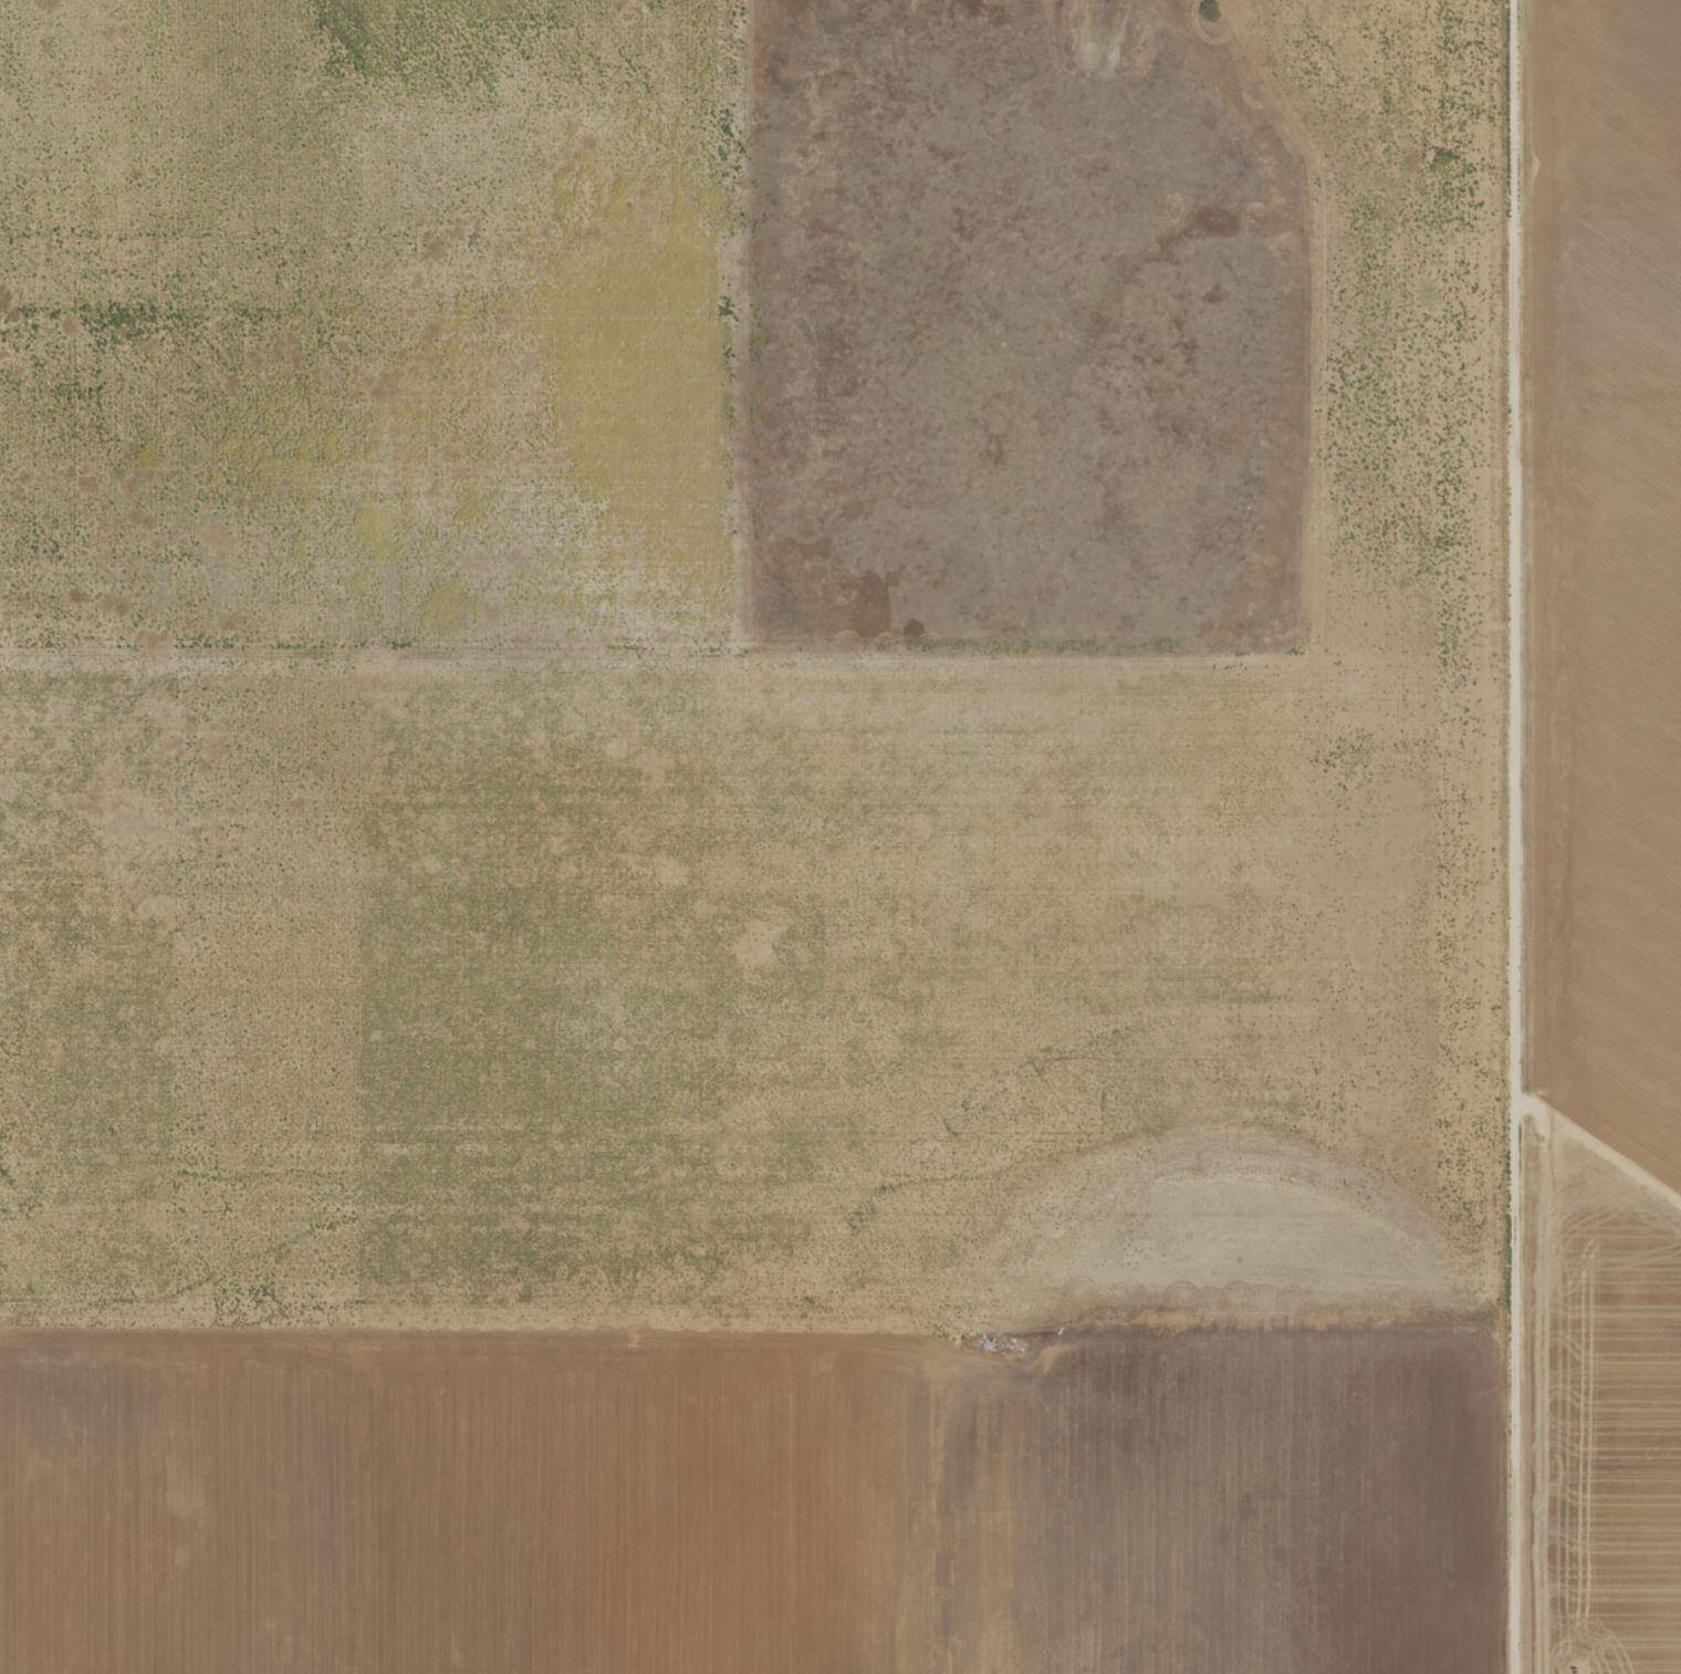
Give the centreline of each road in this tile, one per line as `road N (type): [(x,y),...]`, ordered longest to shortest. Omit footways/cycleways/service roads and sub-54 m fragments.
road 1 (residential): [(1497,1673),(1488,0)]

